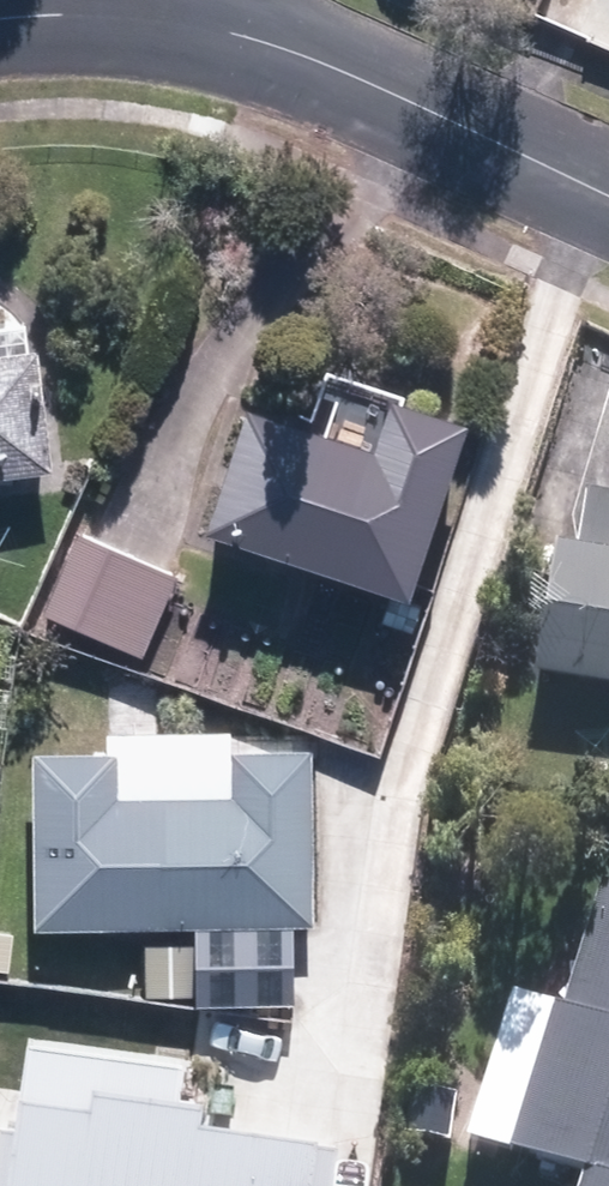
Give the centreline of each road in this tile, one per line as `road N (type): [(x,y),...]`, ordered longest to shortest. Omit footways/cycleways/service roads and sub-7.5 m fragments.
road 1 (residential): [(155,19),(244,35),(322,62),(608,188)]
road 2 (residential): [(0,21),(155,19)]

